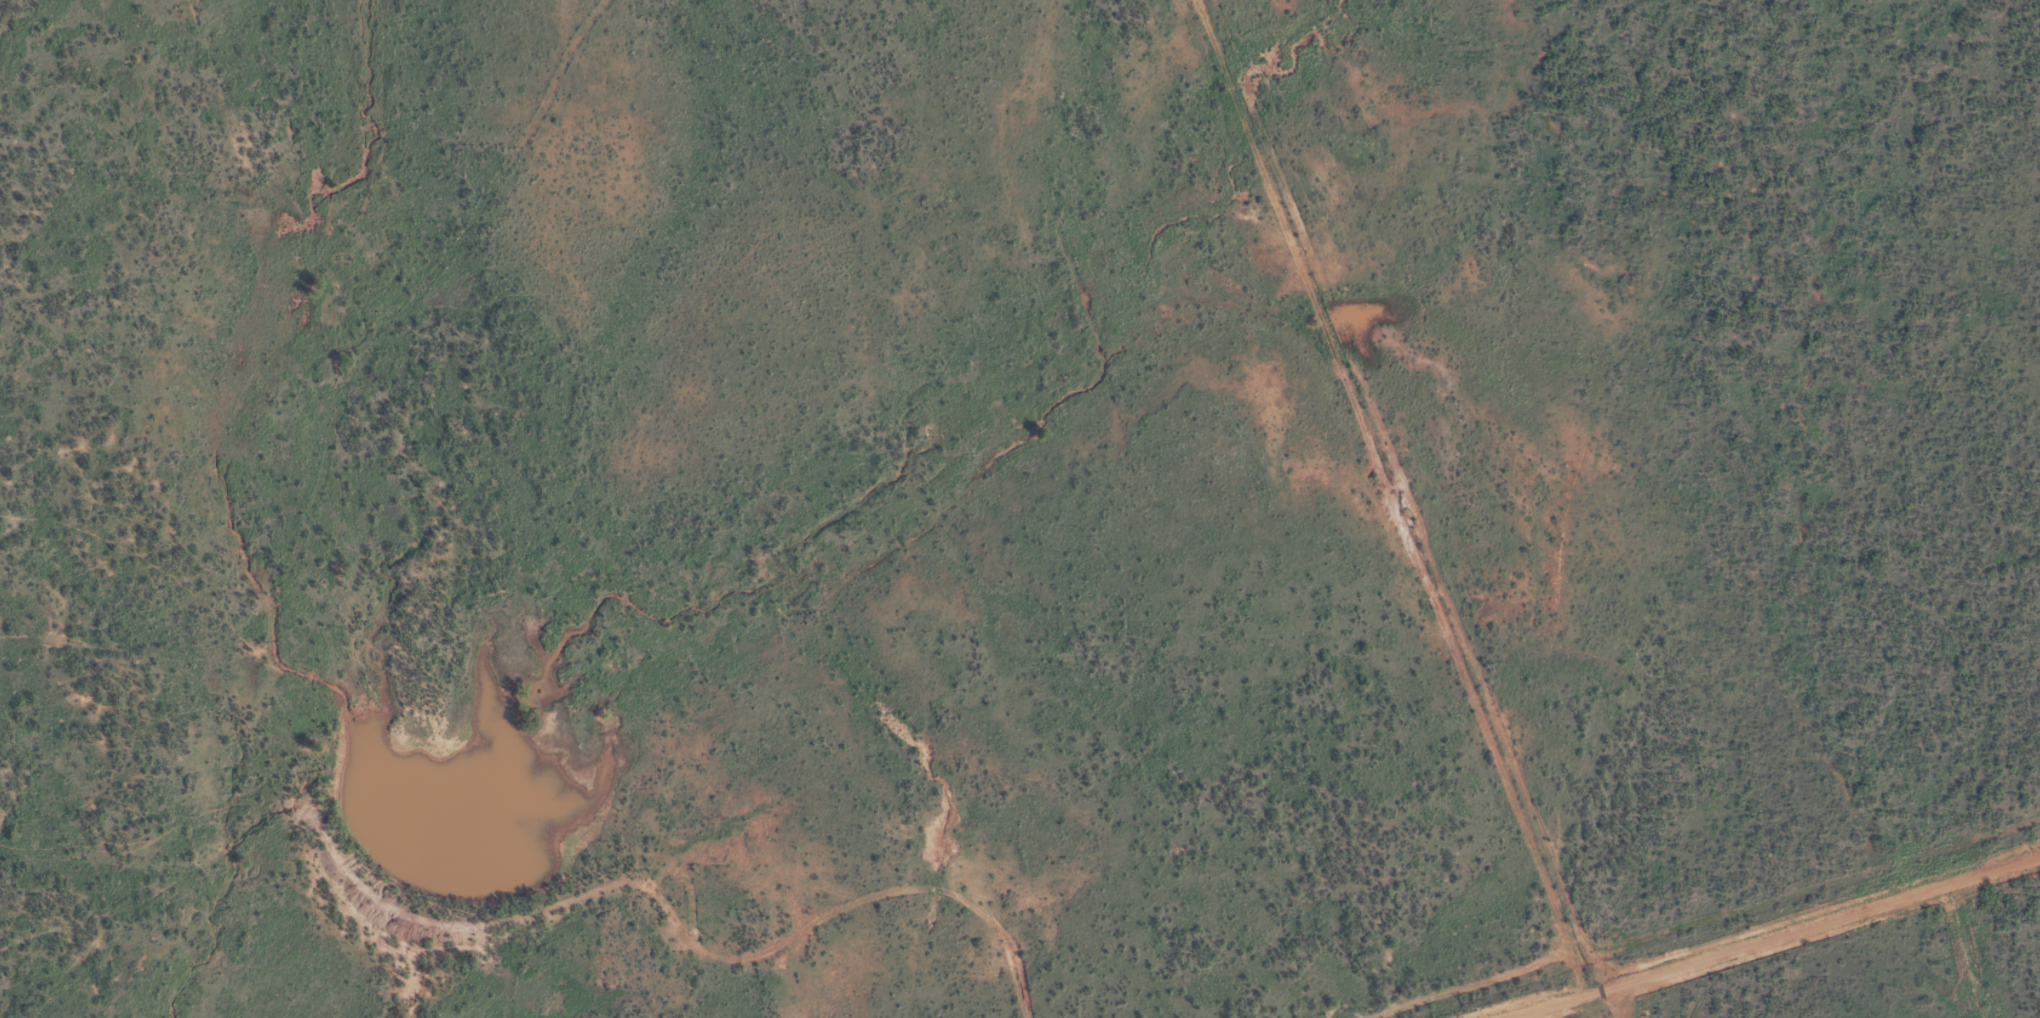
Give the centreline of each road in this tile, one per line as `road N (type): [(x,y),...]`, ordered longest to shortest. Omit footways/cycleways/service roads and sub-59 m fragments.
road 1 (track): [(2039,883),(1611,1017)]

